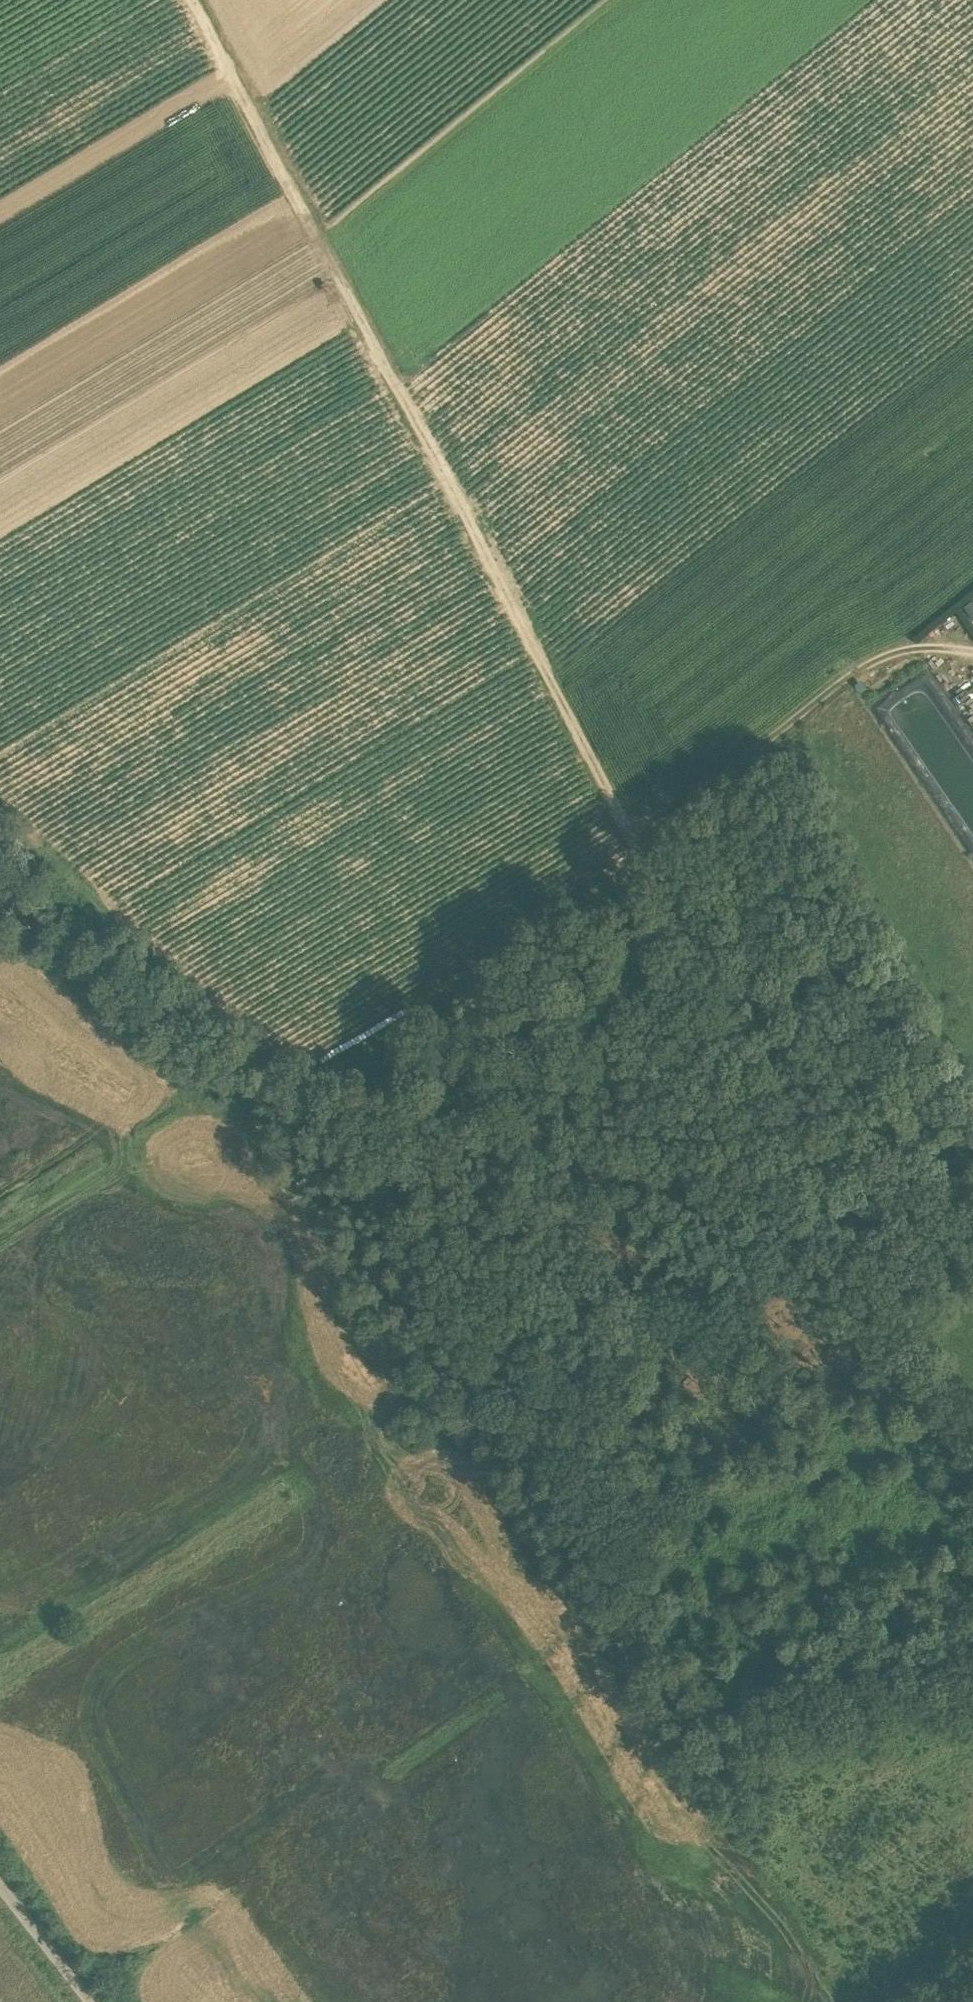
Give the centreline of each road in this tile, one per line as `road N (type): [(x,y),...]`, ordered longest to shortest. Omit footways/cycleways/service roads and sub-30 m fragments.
road 1 (track): [(972,1404),(707,964),(197,0)]
road 2 (track): [(972,651),(913,649),(878,660),(722,777),(633,829)]
road 3 (unclassified): [(90,2001),(0,1886)]

